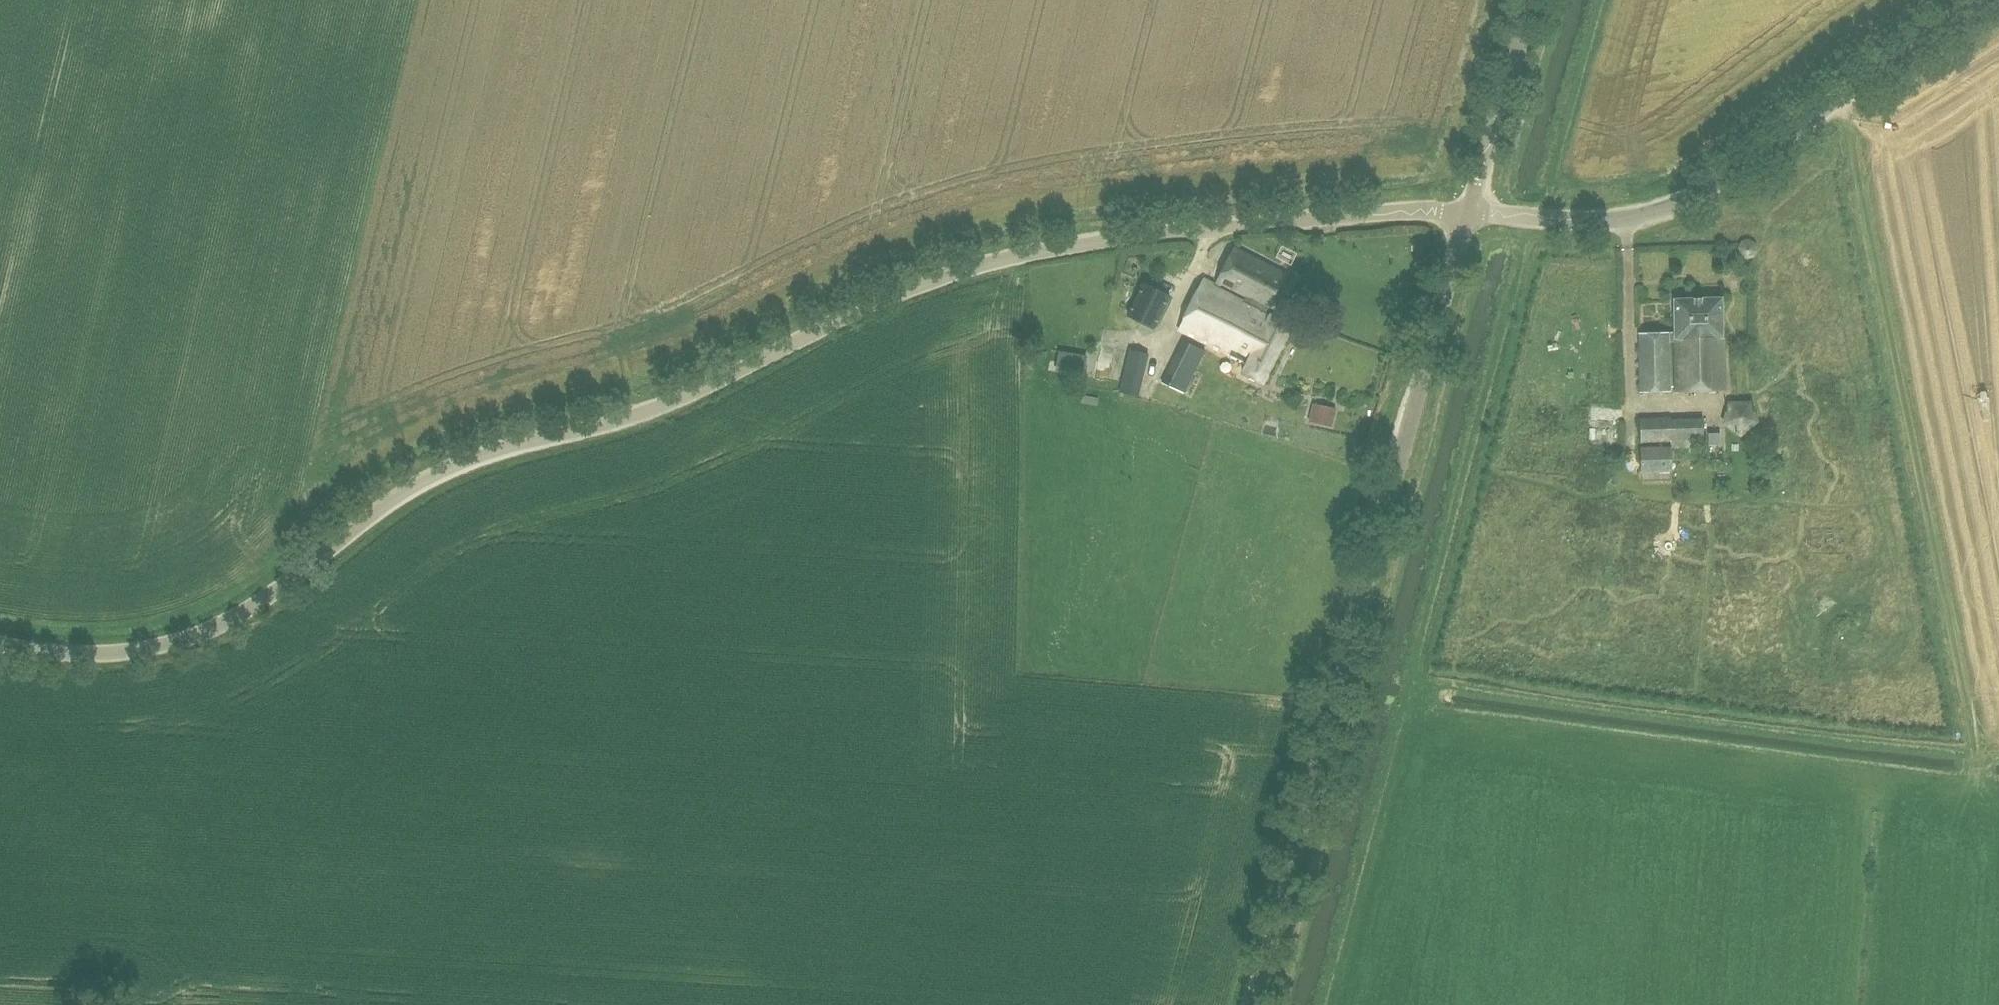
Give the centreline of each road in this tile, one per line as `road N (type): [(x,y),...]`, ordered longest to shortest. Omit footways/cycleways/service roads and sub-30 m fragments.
road 1 (unclassified): [(0,644),(111,652),(195,634),(249,608),(381,506),(451,465),(659,406),(961,270),(1219,227),(1414,209),(1468,212)]
road 2 (tertiary): [(1251,1004),(1468,212)]
road 3 (unclassified): [(1468,212),(1625,219),(1674,206),(1979,0)]
road 4 (tertiary): [(1468,212),(1532,0)]

